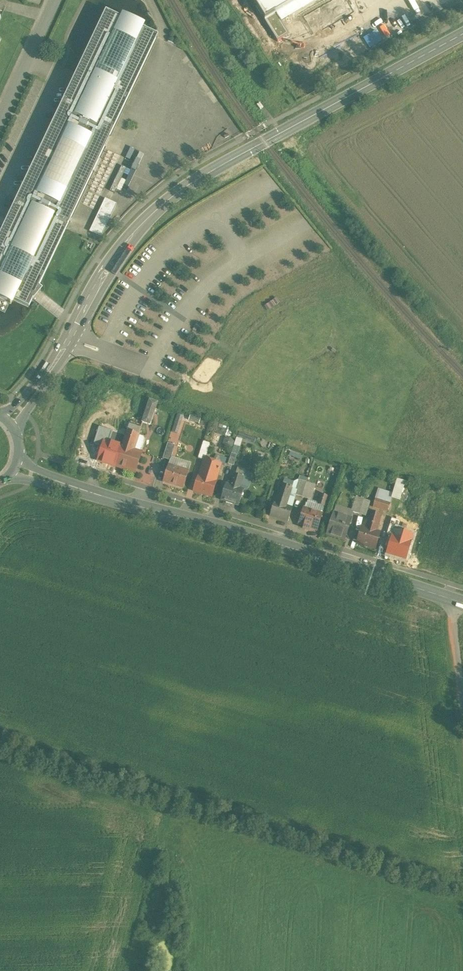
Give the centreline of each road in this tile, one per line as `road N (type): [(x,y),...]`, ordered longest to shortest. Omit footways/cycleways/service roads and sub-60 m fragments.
road 1 (secondary): [(462,34),(237,156),(156,210),(9,421)]
road 2 (secondary): [(15,467),(462,600)]
road 3 (secondary): [(52,0),(0,113)]

